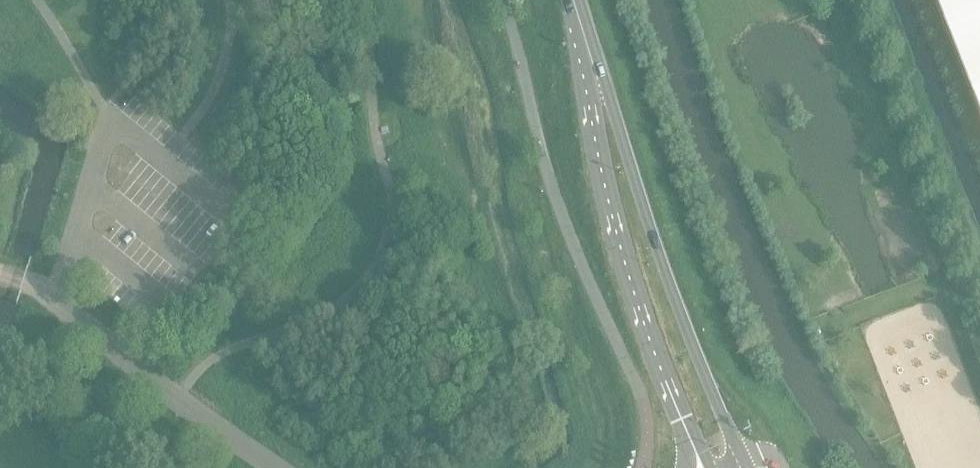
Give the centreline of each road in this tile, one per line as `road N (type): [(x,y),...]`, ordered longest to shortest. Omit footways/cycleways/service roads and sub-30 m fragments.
road 1 (secondary): [(745,467),(594,69)]
road 2 (secondary): [(594,69),(594,126),(614,223),(657,356),(708,467)]

